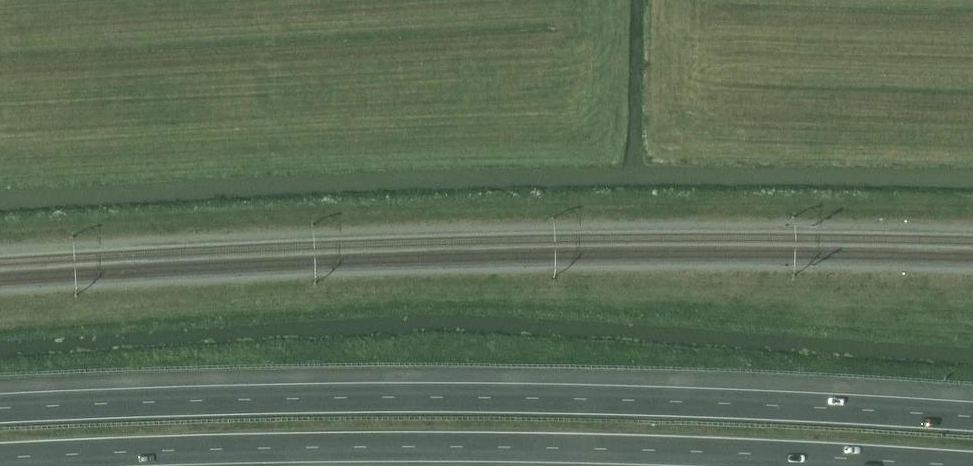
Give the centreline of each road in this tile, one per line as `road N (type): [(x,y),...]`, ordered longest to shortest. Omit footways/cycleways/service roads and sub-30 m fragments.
road 1 (motorway): [(972,417),(701,400),(435,397),(0,410)]
road 2 (motorway): [(0,459),(438,446),(972,465)]

